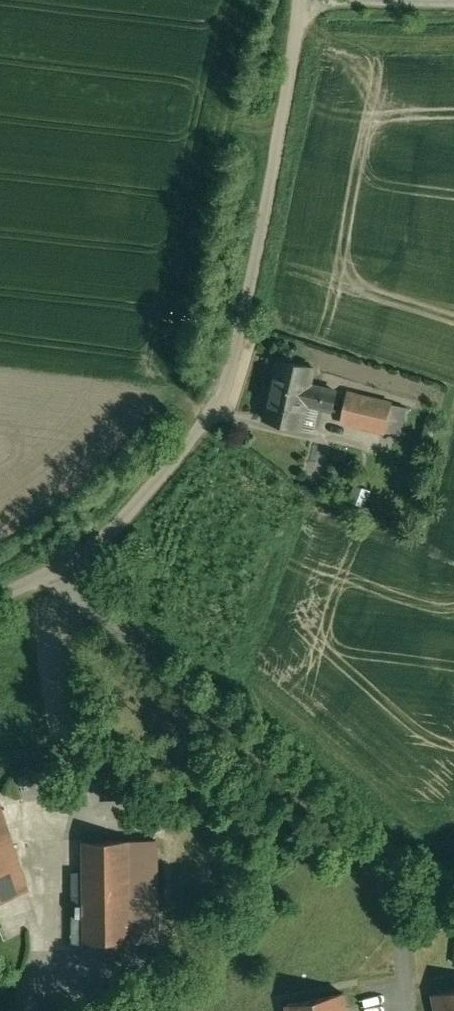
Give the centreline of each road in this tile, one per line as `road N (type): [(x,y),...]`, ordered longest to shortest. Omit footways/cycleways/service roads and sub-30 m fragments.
road 1 (unclassified): [(0,580),(56,553),(127,487),(200,411),(228,360),(301,5)]
road 2 (unclassified): [(453,0),(301,5)]

